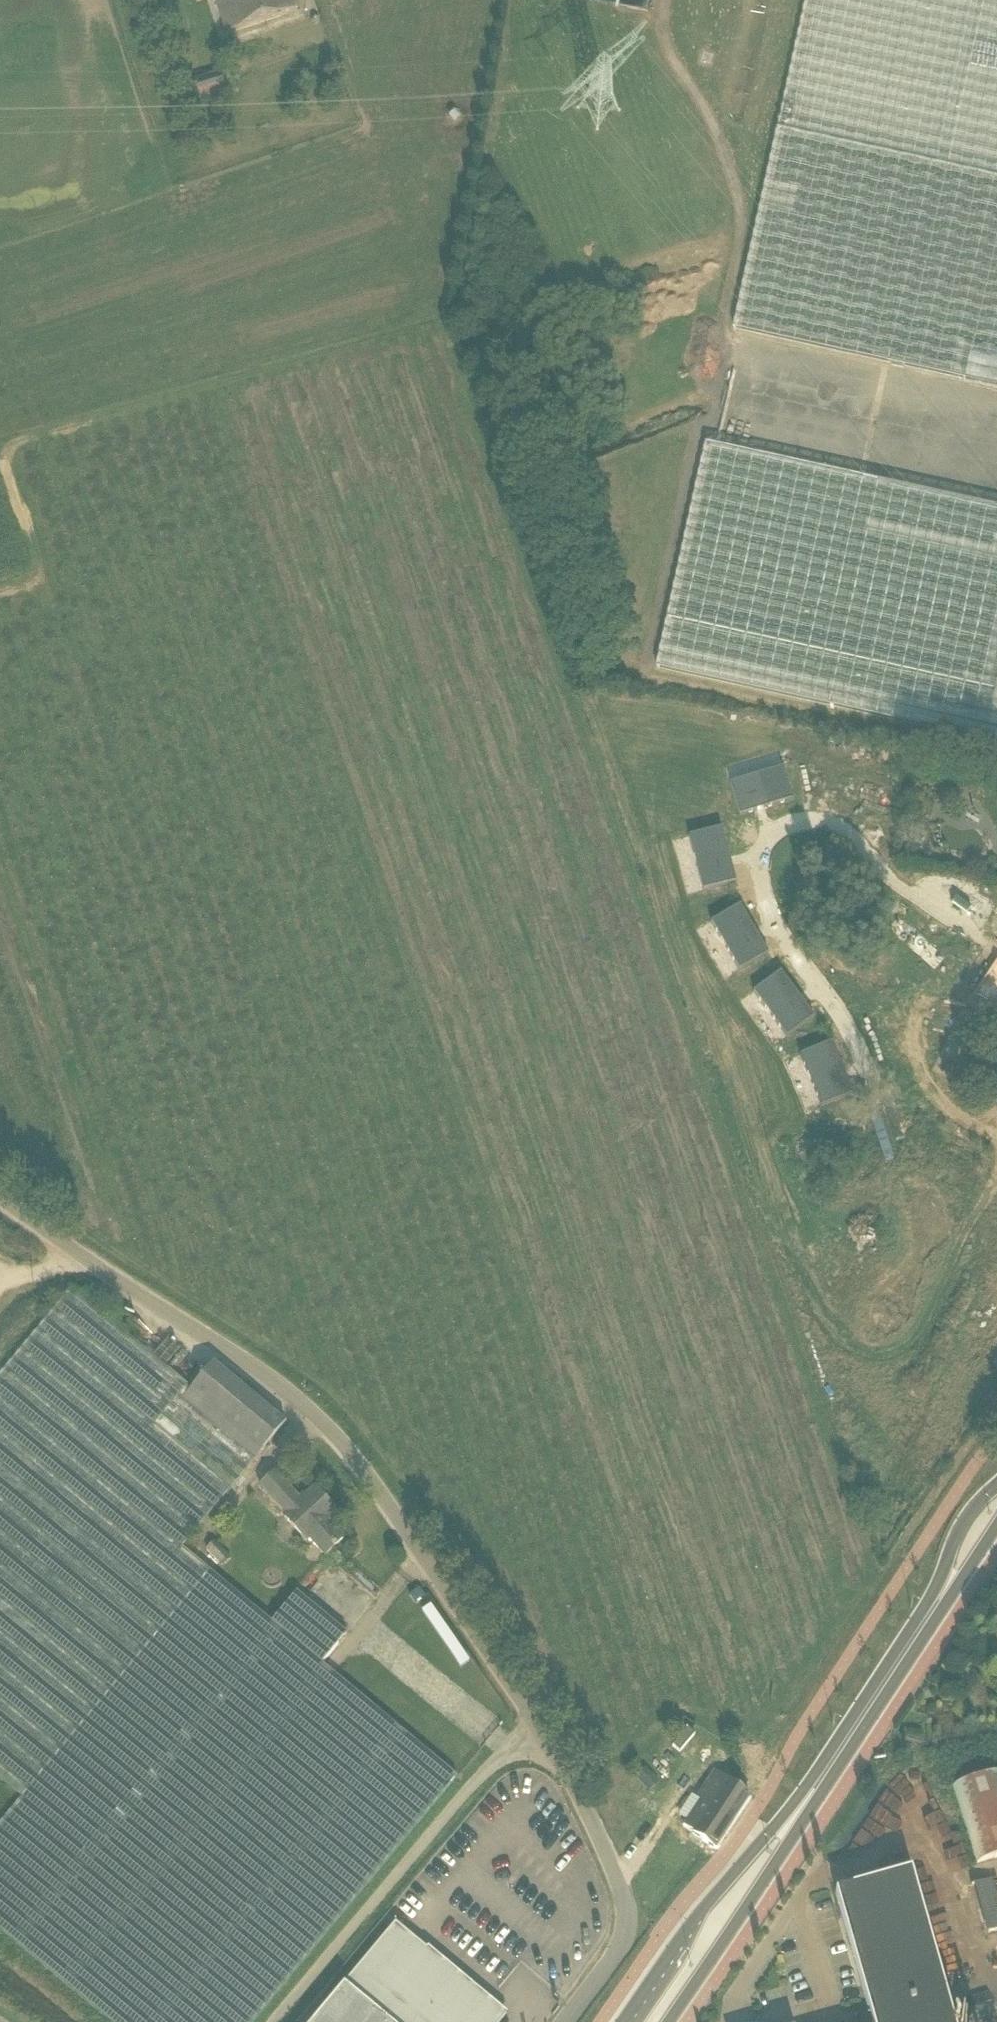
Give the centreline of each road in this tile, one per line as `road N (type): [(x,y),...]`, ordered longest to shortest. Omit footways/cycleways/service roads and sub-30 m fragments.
road 1 (unclassified): [(544,1731),(350,1453),(0,1199)]
road 2 (unclassified): [(278,2021),(484,1779),(544,1731)]
road 3 (primary): [(832,1761),(723,1883),(628,2021)]
road 4 (residential): [(564,2021),(624,1937),(625,1900),(544,1731)]
road 5 (primary): [(668,2021),(832,1761)]
road 6 (primary): [(832,1761),(921,1623)]
road 7 (primary): [(996,1485),(954,1537),(921,1623)]
road 8 (primary): [(921,1623),(996,1521)]

